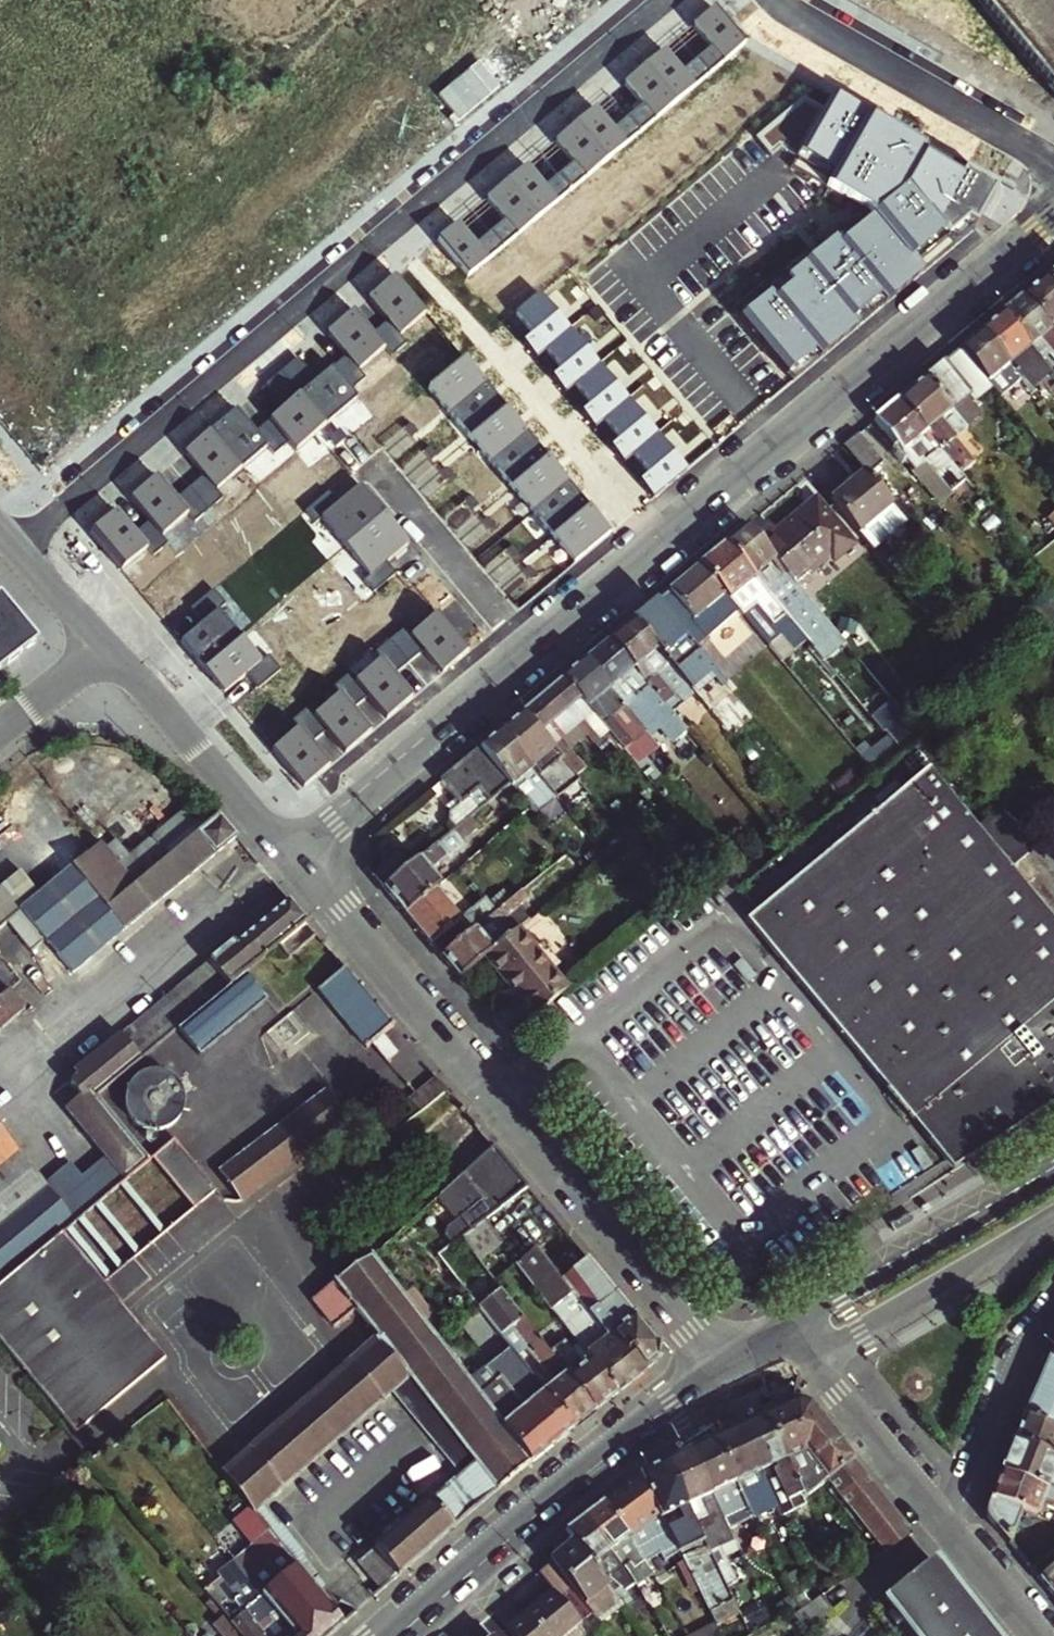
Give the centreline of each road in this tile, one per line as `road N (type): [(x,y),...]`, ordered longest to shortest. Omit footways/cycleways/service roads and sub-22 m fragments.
road 1 (residential): [(290,849),(1053,215)]
road 2 (residential): [(668,0),(15,545)]
road 3 (residential): [(290,849),(715,1368)]
road 4 (residential): [(810,1357),(1040,1635)]
road 5 (residential): [(776,0),(1053,168)]
road 6 (secondary): [(1053,1176),(787,1328)]
road 7 (secondary): [(810,1357),(1053,1217)]
road 8 (secondary): [(501,1543),(636,1449),(736,1394)]
road 9 (secondary): [(715,1368),(634,1423),(501,1543)]
road 10 (residential): [(108,645),(290,849)]
road 11 (secondary): [(501,1543),(396,1635)]
road 12 (residential): [(0,732),(108,645)]
road 13 (residential): [(15,545),(108,645)]

